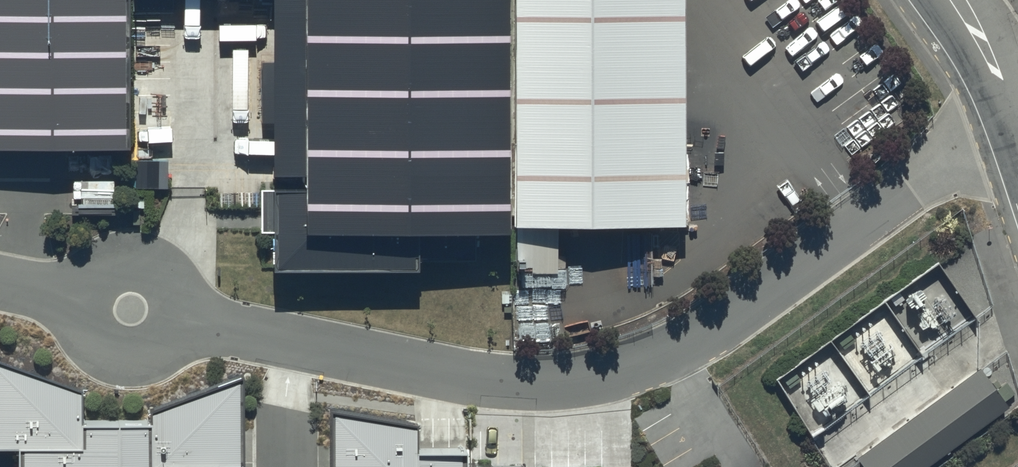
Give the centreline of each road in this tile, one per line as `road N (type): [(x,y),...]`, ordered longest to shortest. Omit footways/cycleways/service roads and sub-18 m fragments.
road 1 (unclassified): [(177,319),(487,377),(602,373),(700,336),(932,171),(1012,135)]
road 2 (secondary): [(1012,135),(997,73),(952,0)]
road 3 (unclassified): [(177,319),(151,353),(121,357),(87,329),(85,300)]
road 4 (unclassified): [(85,300),(102,273),(132,264),(162,275),(177,319)]

